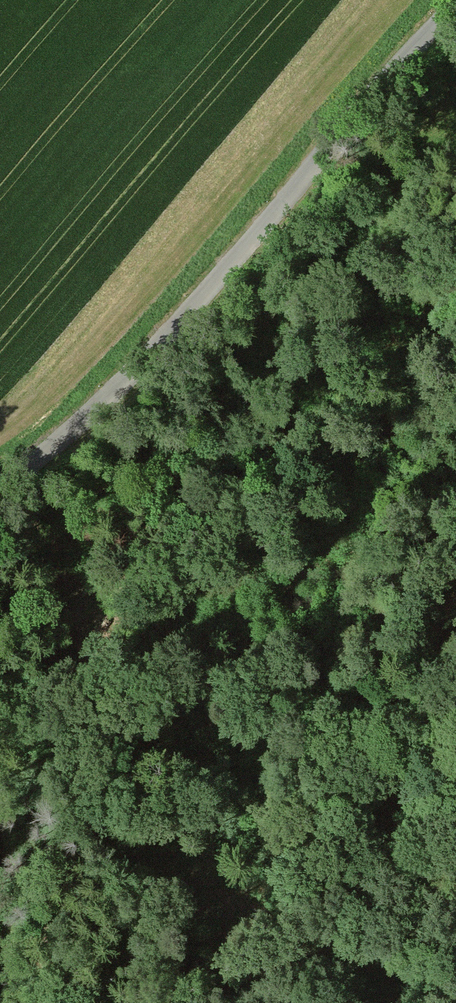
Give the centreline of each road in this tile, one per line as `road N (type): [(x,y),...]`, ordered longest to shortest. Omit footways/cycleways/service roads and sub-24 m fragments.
road 1 (tertiary): [(0,490),(91,417),(455,7)]
road 2 (track): [(0,697),(32,679),(156,558),(257,499),(339,472),(455,478)]
road 3 (track): [(0,844),(7,904),(0,986)]

